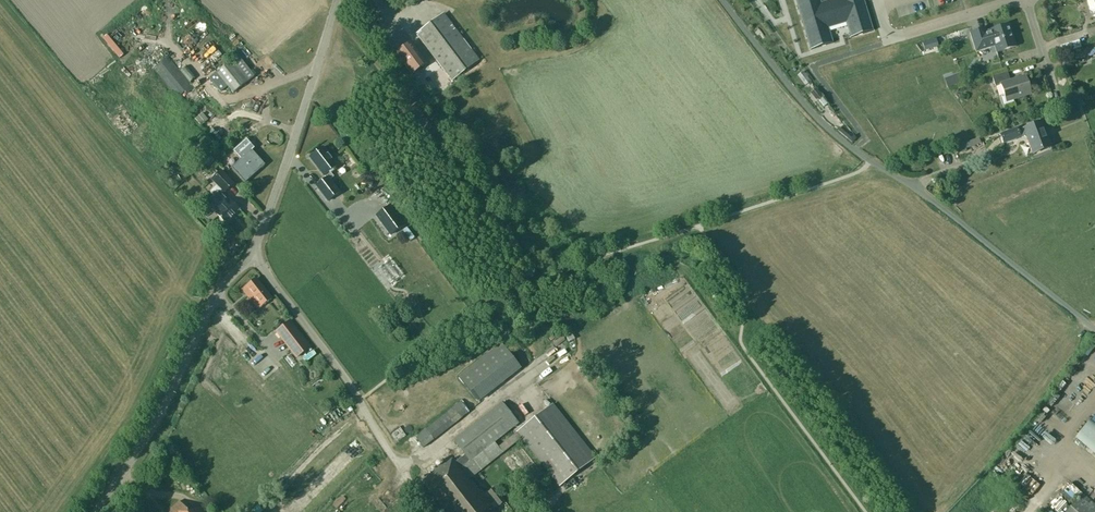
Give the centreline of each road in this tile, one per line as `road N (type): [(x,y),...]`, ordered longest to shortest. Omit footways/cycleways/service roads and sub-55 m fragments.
road 1 (unclassified): [(1094,329),(838,136),(723,0)]
road 2 (unclassified): [(96,511),(155,427),(219,287),(254,254)]
road 3 (unclassified): [(254,254),(339,0)]
road 4 (residential): [(1019,0),(888,40),(876,0)]
road 5 (residential): [(254,254),(358,396)]

